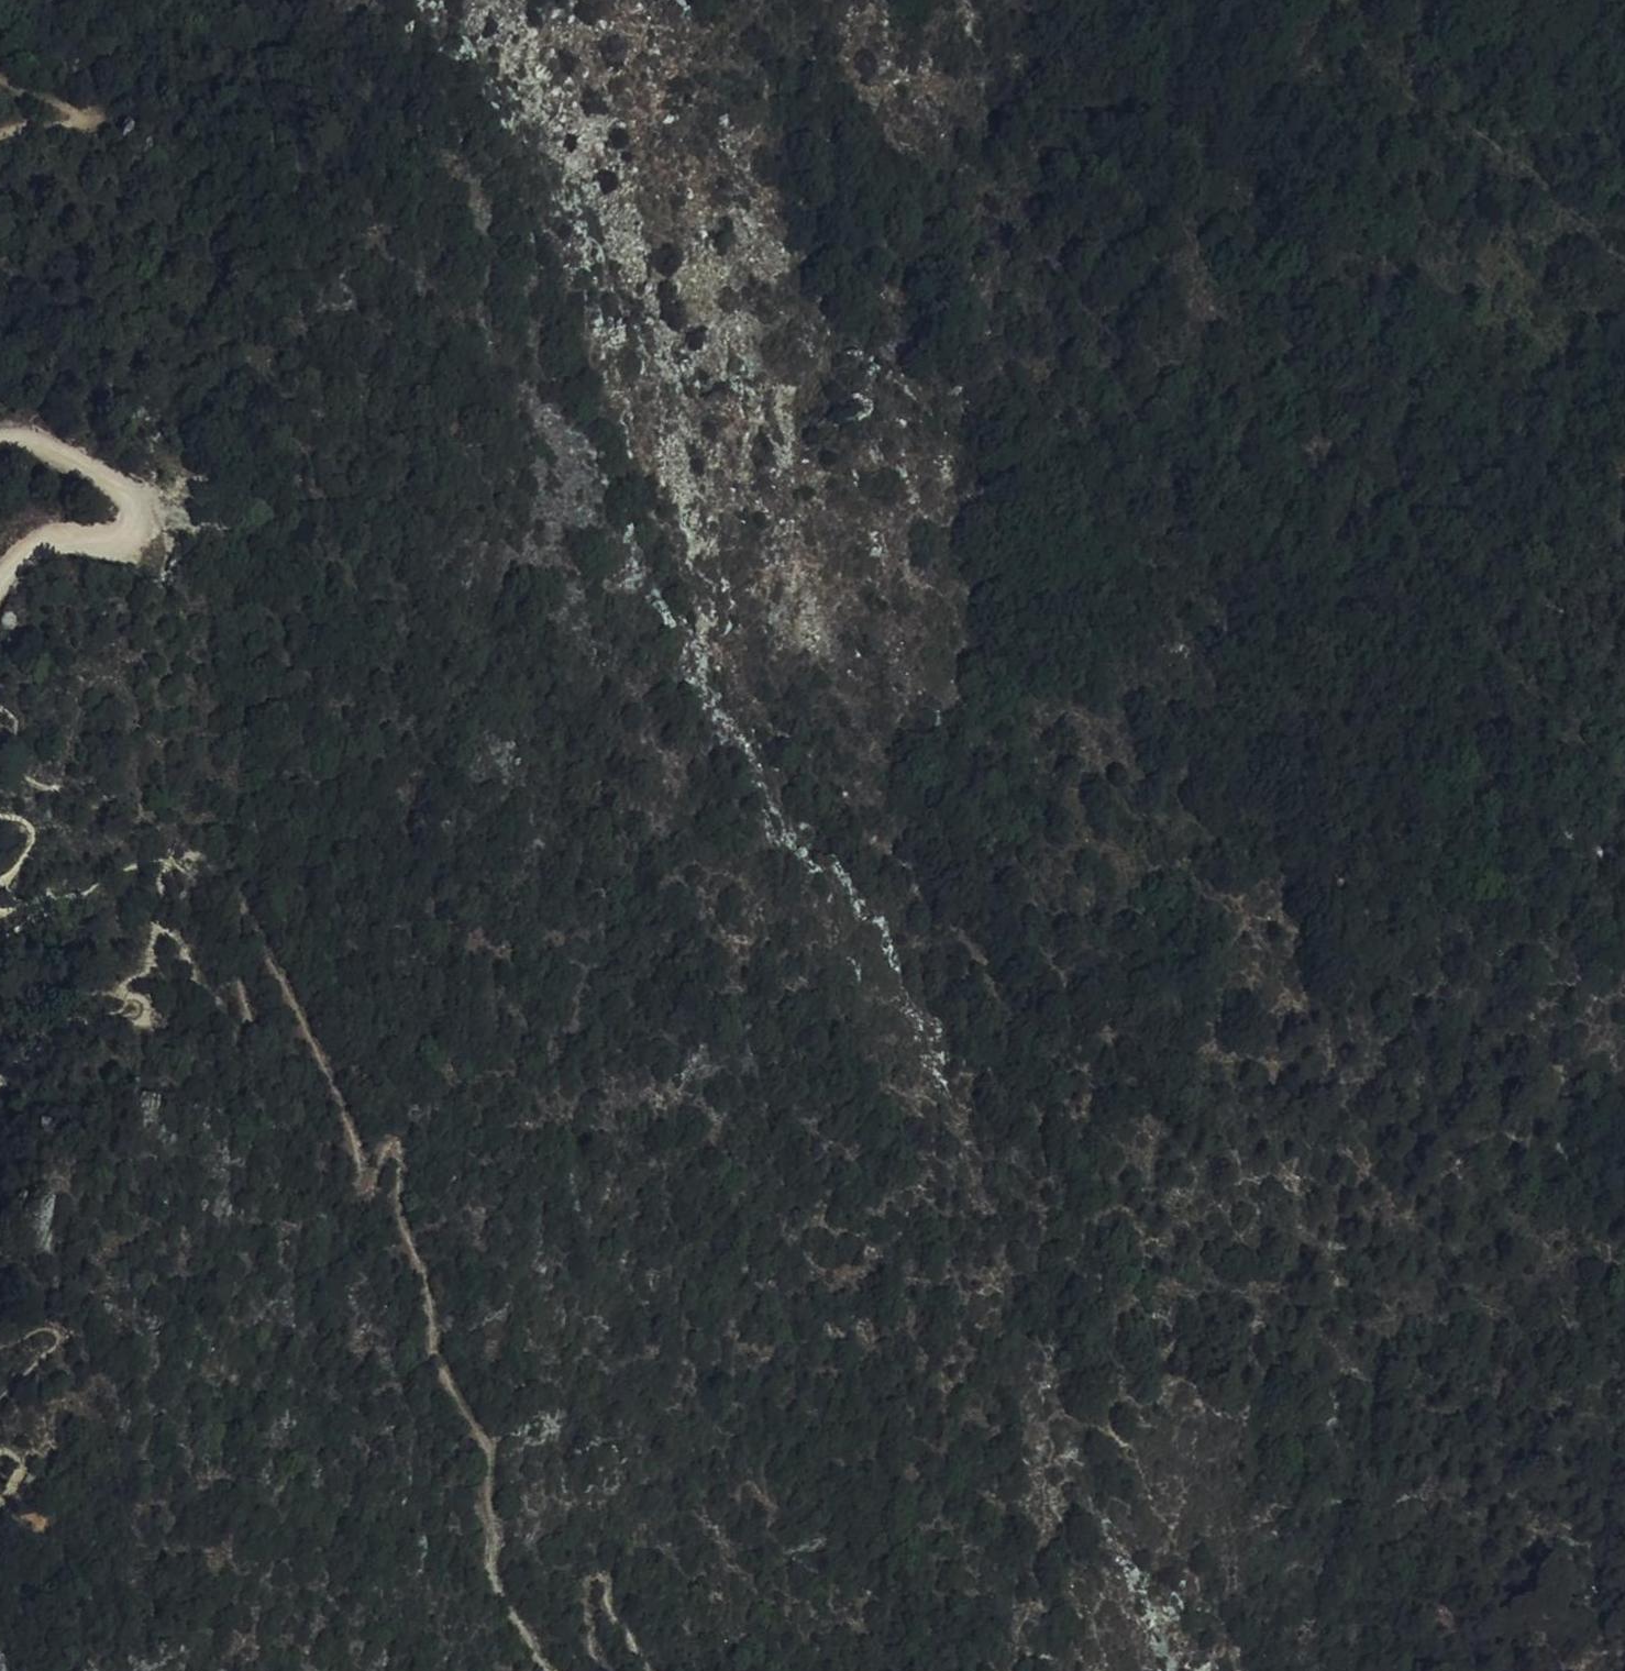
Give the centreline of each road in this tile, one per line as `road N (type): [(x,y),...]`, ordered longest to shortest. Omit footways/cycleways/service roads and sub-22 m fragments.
road 1 (track): [(0,441),(36,444),(121,488),(135,502),(138,522),(135,537),(118,543),(60,537),(23,551),(0,586)]

